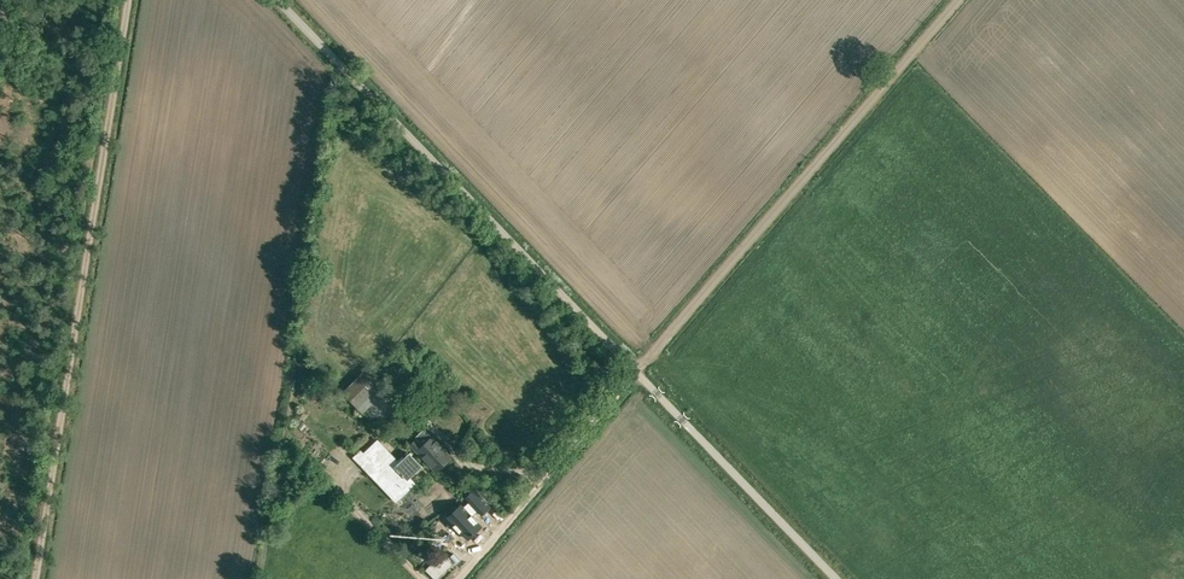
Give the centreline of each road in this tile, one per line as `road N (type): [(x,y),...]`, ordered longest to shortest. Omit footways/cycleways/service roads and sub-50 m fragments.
road 1 (unclassified): [(835,578),(278,0)]
road 2 (track): [(452,578),(958,0)]
road 3 (track): [(126,0),(31,578)]

